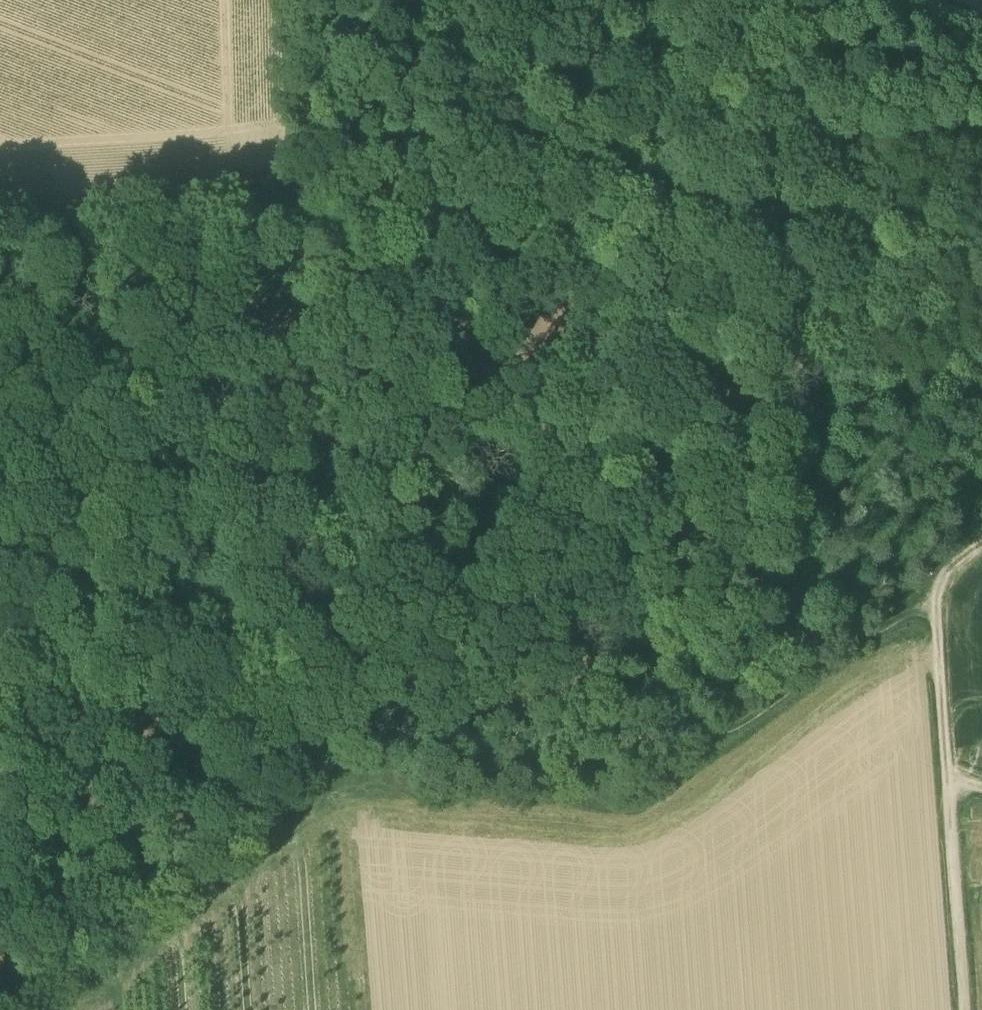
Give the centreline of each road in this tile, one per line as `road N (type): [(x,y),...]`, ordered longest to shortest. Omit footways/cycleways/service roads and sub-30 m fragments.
road 1 (track): [(931,583),(661,780)]
road 2 (track): [(0,211),(278,195)]
road 3 (track): [(947,777),(931,583),(981,547)]
road 4 (track): [(965,1009),(947,777)]

